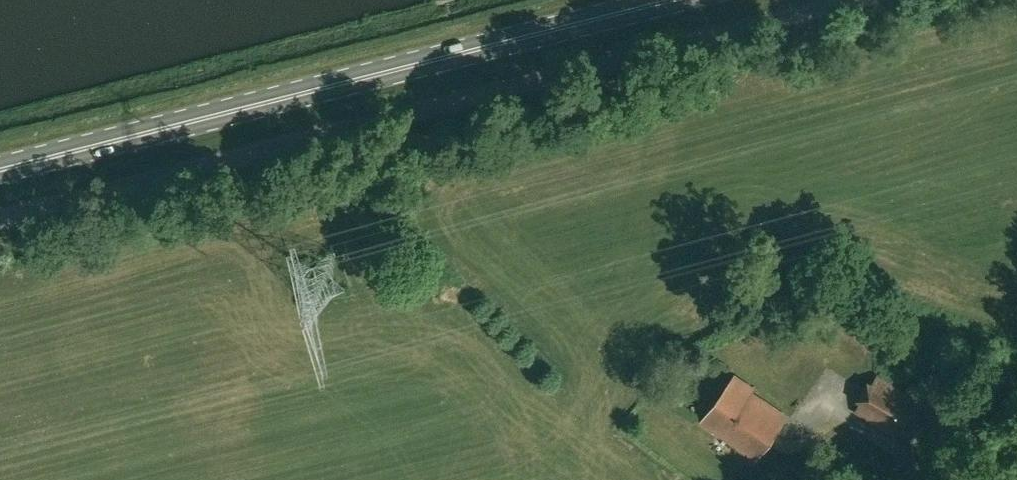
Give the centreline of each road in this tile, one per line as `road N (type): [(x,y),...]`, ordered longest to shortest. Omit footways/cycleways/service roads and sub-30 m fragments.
road 1 (unclassified): [(0,228),(902,0)]
road 2 (primary): [(0,170),(672,0)]

